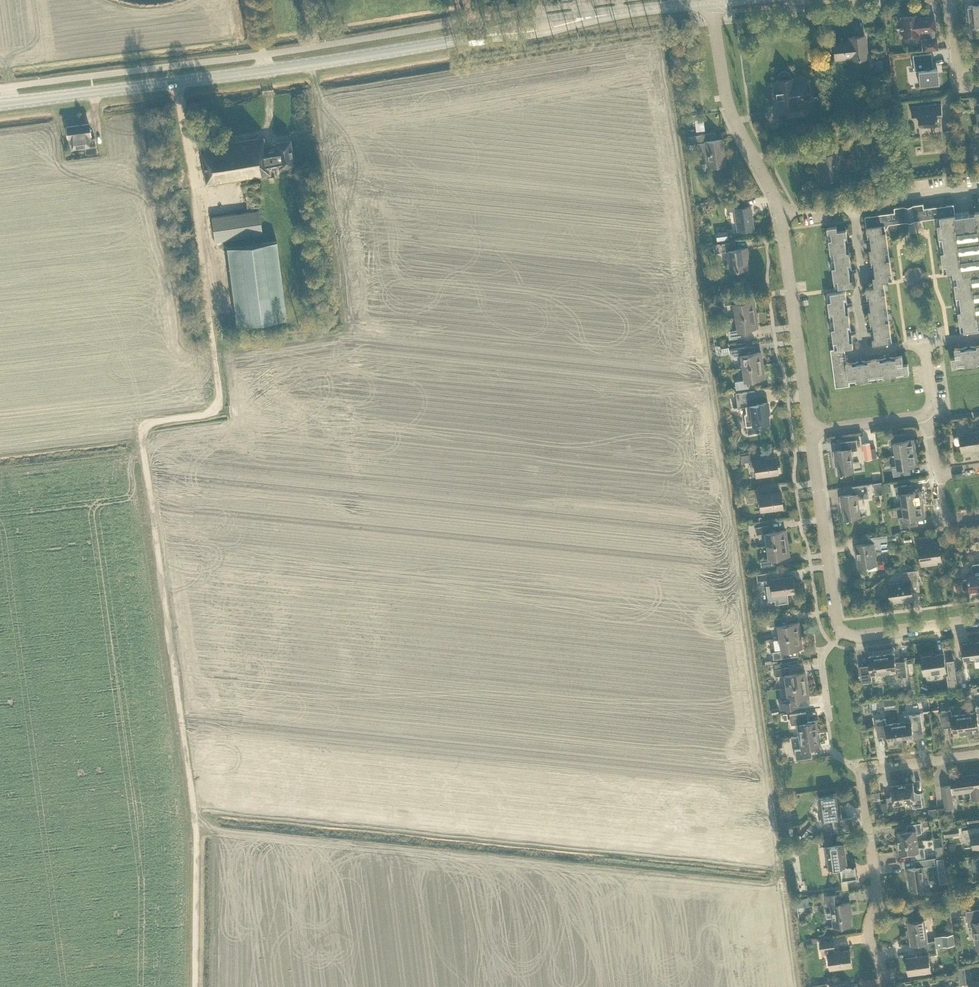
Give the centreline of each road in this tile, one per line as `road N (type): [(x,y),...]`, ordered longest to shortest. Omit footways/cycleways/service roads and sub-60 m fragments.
road 1 (primary): [(0,103),(482,36)]
road 2 (residential): [(779,213),(728,106),(712,2)]
road 3 (residential): [(810,431),(779,213)]
road 4 (residential): [(882,986),(868,933),(877,893),(860,773)]
road 5 (residential): [(924,343),(872,350),(863,343),(853,203)]
road 6 (residential): [(843,630),(810,431)]
road 7 (residential): [(843,630),(860,635),(978,620)]
road 8 (residential): [(853,203),(978,187)]
road 9 (primary): [(482,36),(544,33),(604,14)]
road 10 (primary): [(604,14),(542,19),(482,36)]
road 11 (residential): [(860,773),(978,756)]

